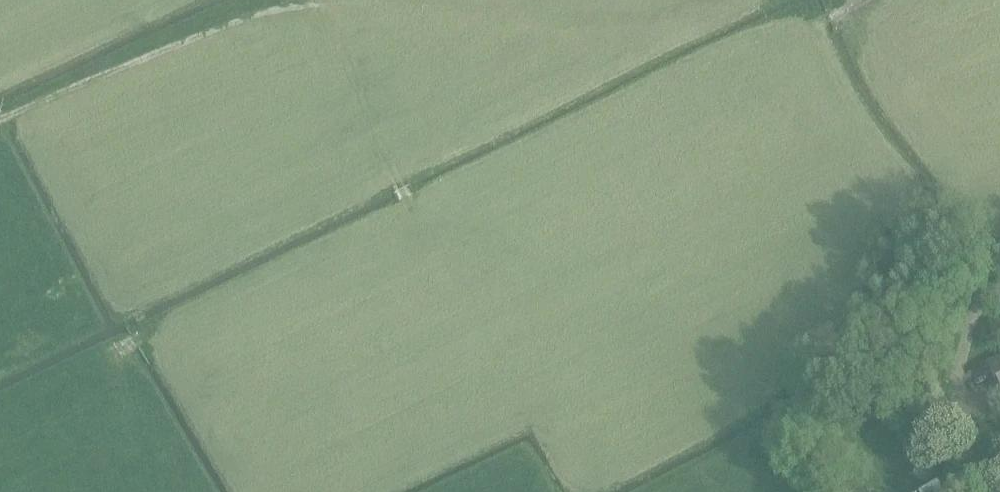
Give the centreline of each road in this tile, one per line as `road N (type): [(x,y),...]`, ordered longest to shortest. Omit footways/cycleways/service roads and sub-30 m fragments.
road 1 (track): [(337,0),(594,26),(671,22),(739,0)]
road 2 (track): [(0,120),(313,0)]
road 3 (track): [(319,0),(411,212)]
road 4 (track): [(938,491),(968,476),(970,342),(999,296)]

